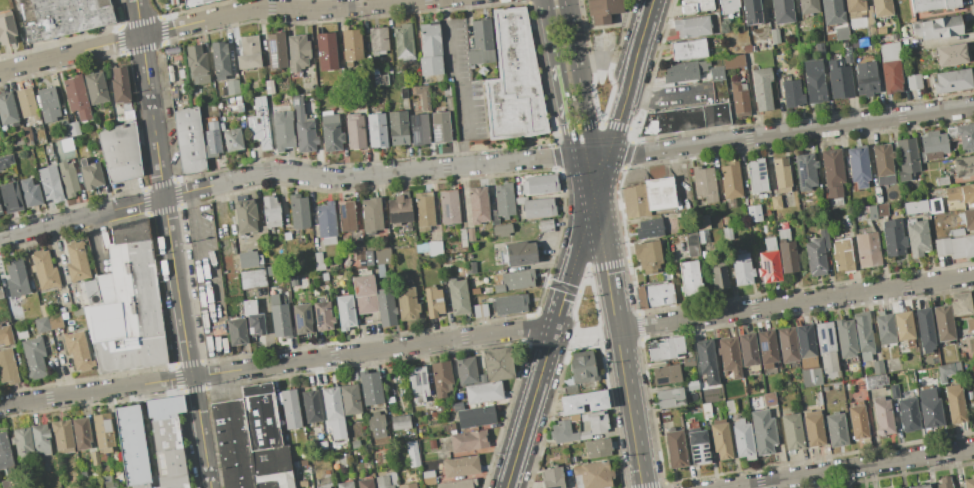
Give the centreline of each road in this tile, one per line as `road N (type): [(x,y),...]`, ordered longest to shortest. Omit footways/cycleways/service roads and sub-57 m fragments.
road 1 (residential): [(973,107),(639,154),(596,167),(557,158),(346,178),(267,171),(0,239)]
road 2 (residential): [(0,405),(529,329),(553,332)]
road 3 (residential): [(135,0),(209,487)]
road 4 (residential): [(419,0),(252,9),(0,71)]
road 5 (residential): [(620,329),(973,275)]
road 6 (residential): [(973,447),(724,487)]
road 7 (tertiary): [(652,0),(596,167)]
road 8 (secondary): [(596,167),(553,332)]
road 9 (secondary): [(596,167),(565,0)]
road 10 (tertiary): [(596,167),(620,329)]
road 11 (secondary): [(553,332),(506,487)]
road 12 (tertiary): [(620,329),(646,487)]

